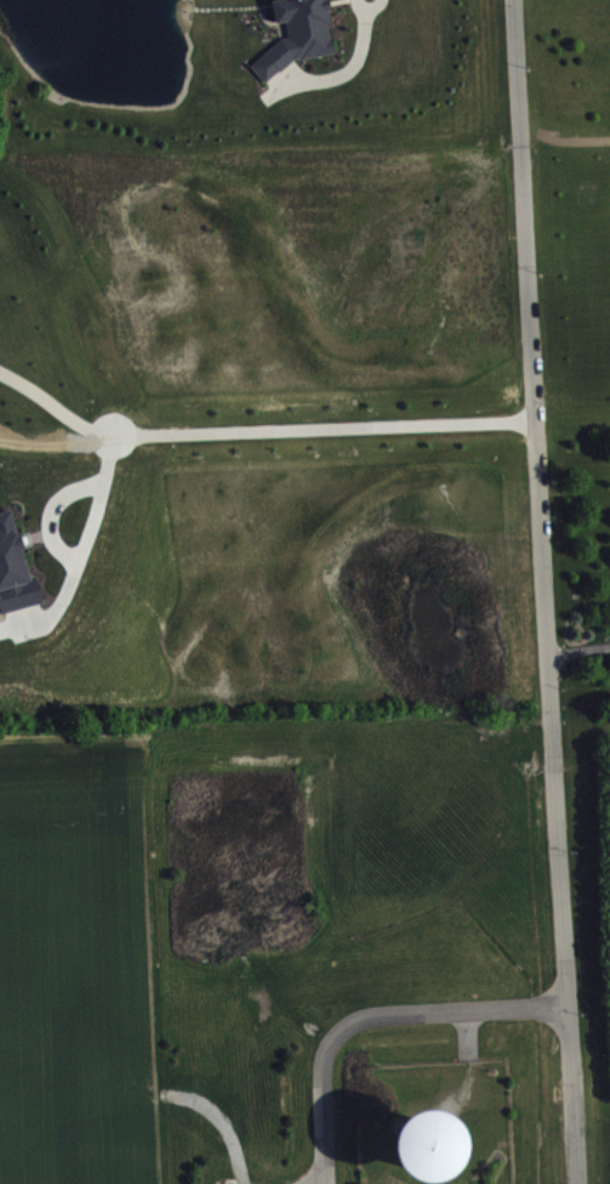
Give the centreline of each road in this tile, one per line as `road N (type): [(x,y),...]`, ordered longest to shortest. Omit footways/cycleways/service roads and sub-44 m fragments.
road 1 (residential): [(576,1183),(514,0)]

